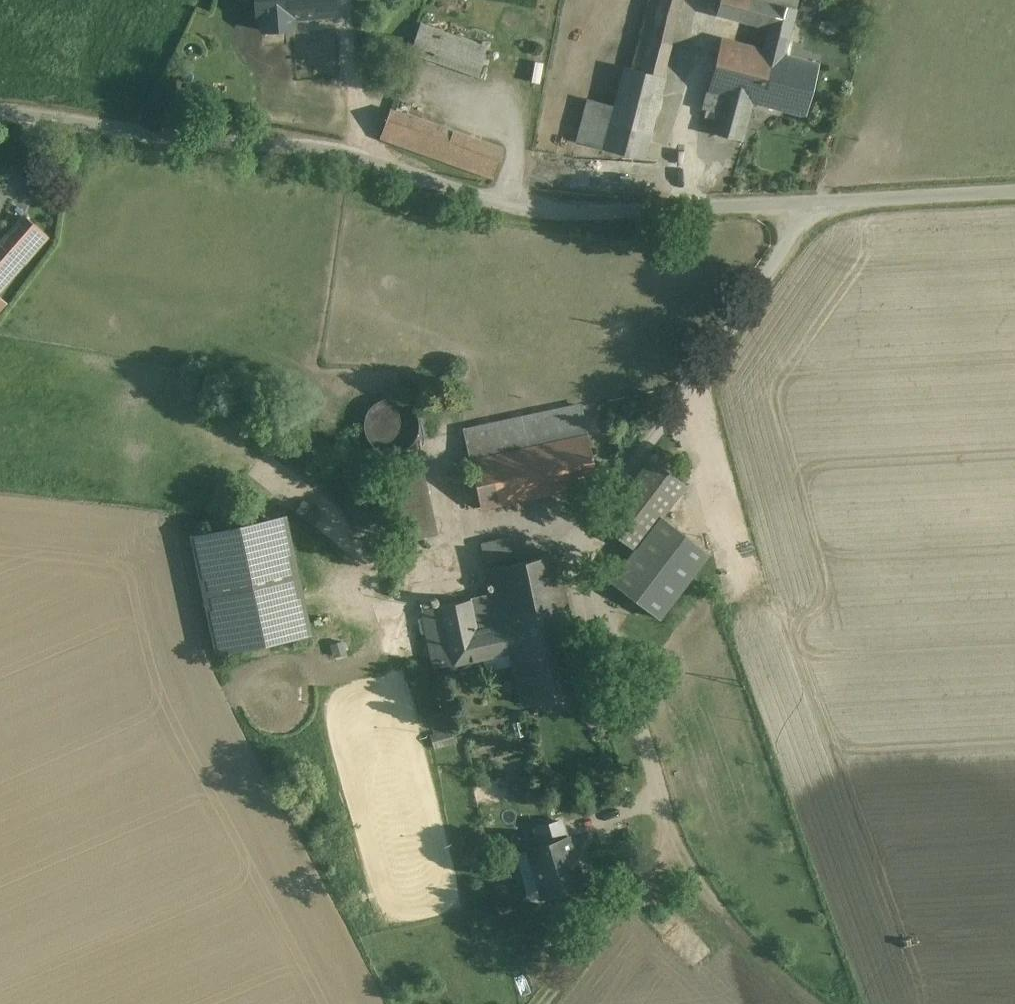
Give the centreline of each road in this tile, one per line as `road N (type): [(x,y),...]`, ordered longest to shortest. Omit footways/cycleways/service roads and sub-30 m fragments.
road 1 (unclassified): [(0,113),(352,157),(521,210),(584,215),(1014,195)]
road 2 (track): [(817,1003),(731,923),(669,833)]
road 3 (track): [(544,1003),(653,867),(669,833)]

